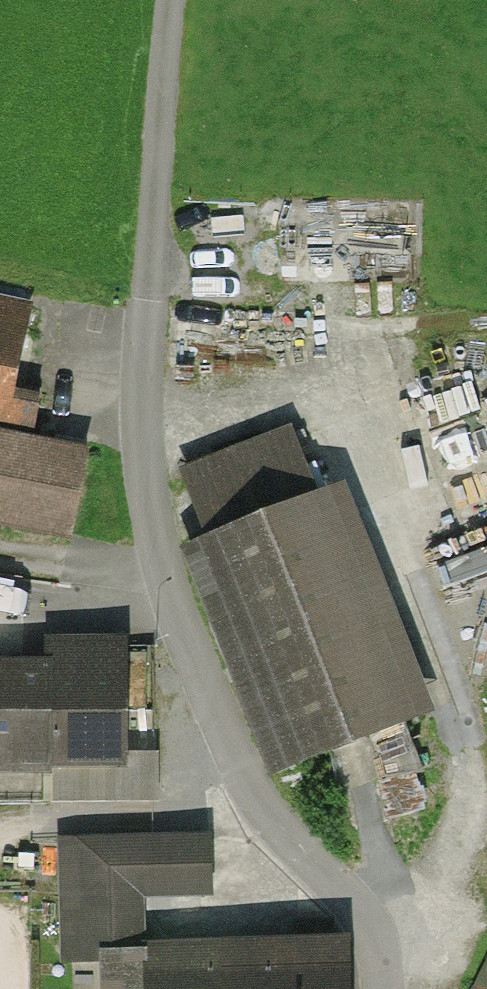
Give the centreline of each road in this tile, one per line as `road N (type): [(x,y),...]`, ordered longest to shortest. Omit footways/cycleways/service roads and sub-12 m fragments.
road 1 (residential): [(382,988),(371,936),(248,781),(160,558),(141,391),(146,301)]
road 2 (track): [(146,301),(174,0)]

